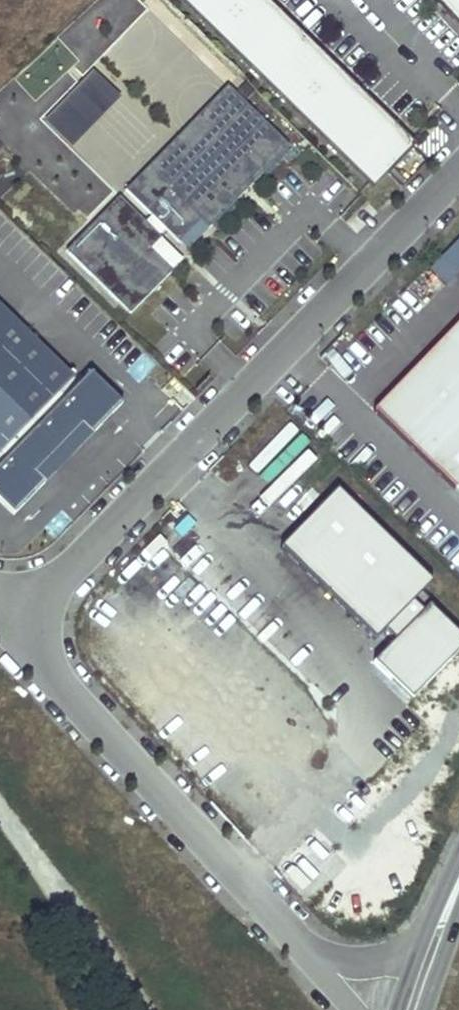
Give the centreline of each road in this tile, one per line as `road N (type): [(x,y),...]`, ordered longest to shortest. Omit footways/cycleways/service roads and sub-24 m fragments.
road 1 (residential): [(458,169),(66,571),(49,616)]
road 2 (residential): [(49,616),(50,658),(64,684),(378,1009)]
road 3 (secondary): [(413,1009),(458,888)]

